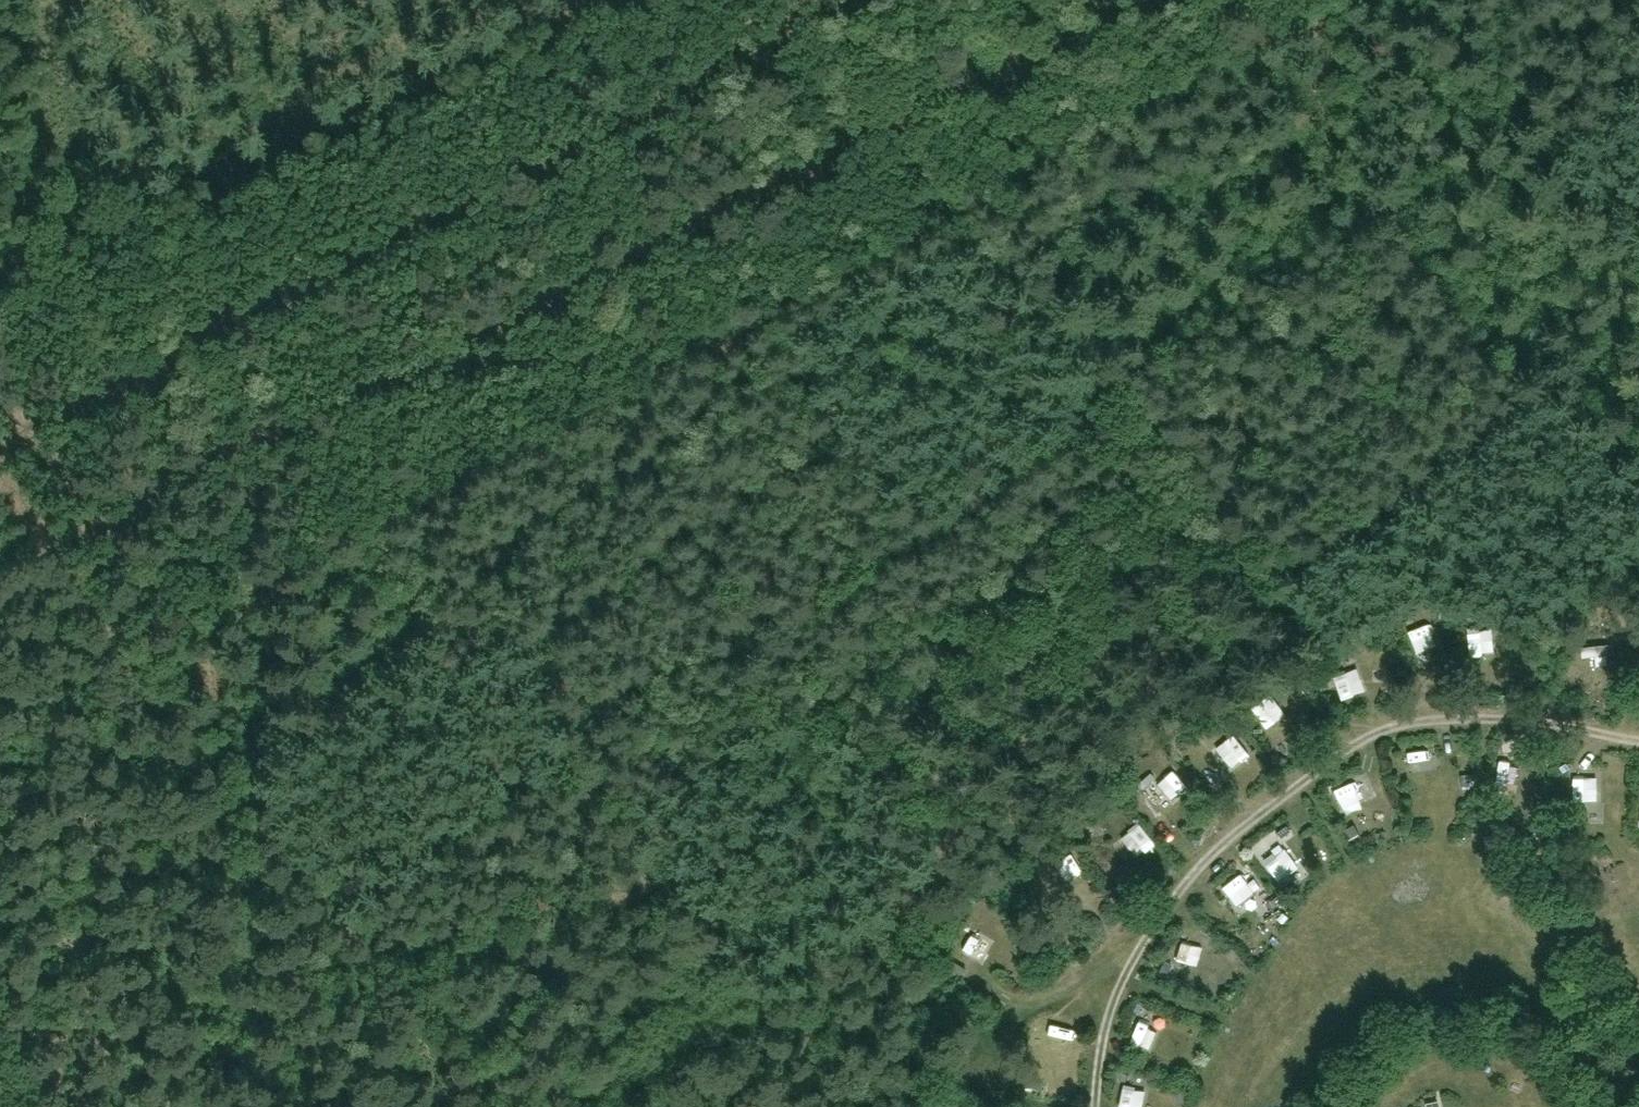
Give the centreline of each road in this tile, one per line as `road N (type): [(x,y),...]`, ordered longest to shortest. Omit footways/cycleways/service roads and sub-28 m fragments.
road 1 (track): [(1638,743),(1528,725),(1405,729),(1321,764),(1158,924),(1110,1056),(1103,1106)]

